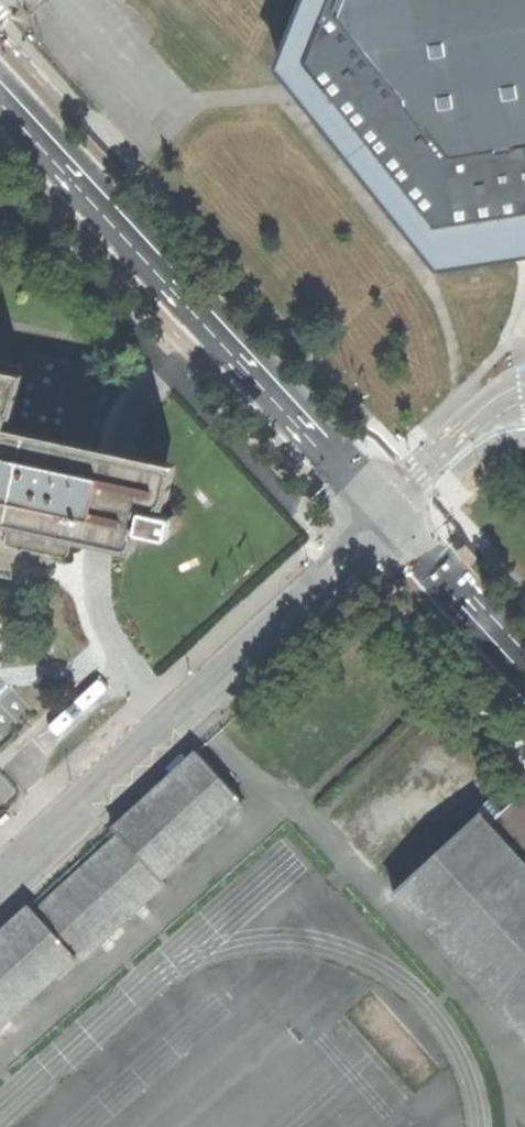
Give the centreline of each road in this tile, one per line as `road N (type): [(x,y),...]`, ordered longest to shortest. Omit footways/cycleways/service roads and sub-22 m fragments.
road 1 (secondary): [(382,522),(0,105)]
road 2 (residential): [(382,522),(0,877)]
road 3 (secondary): [(524,676),(382,522)]
road 4 (residential): [(382,522),(524,398)]

